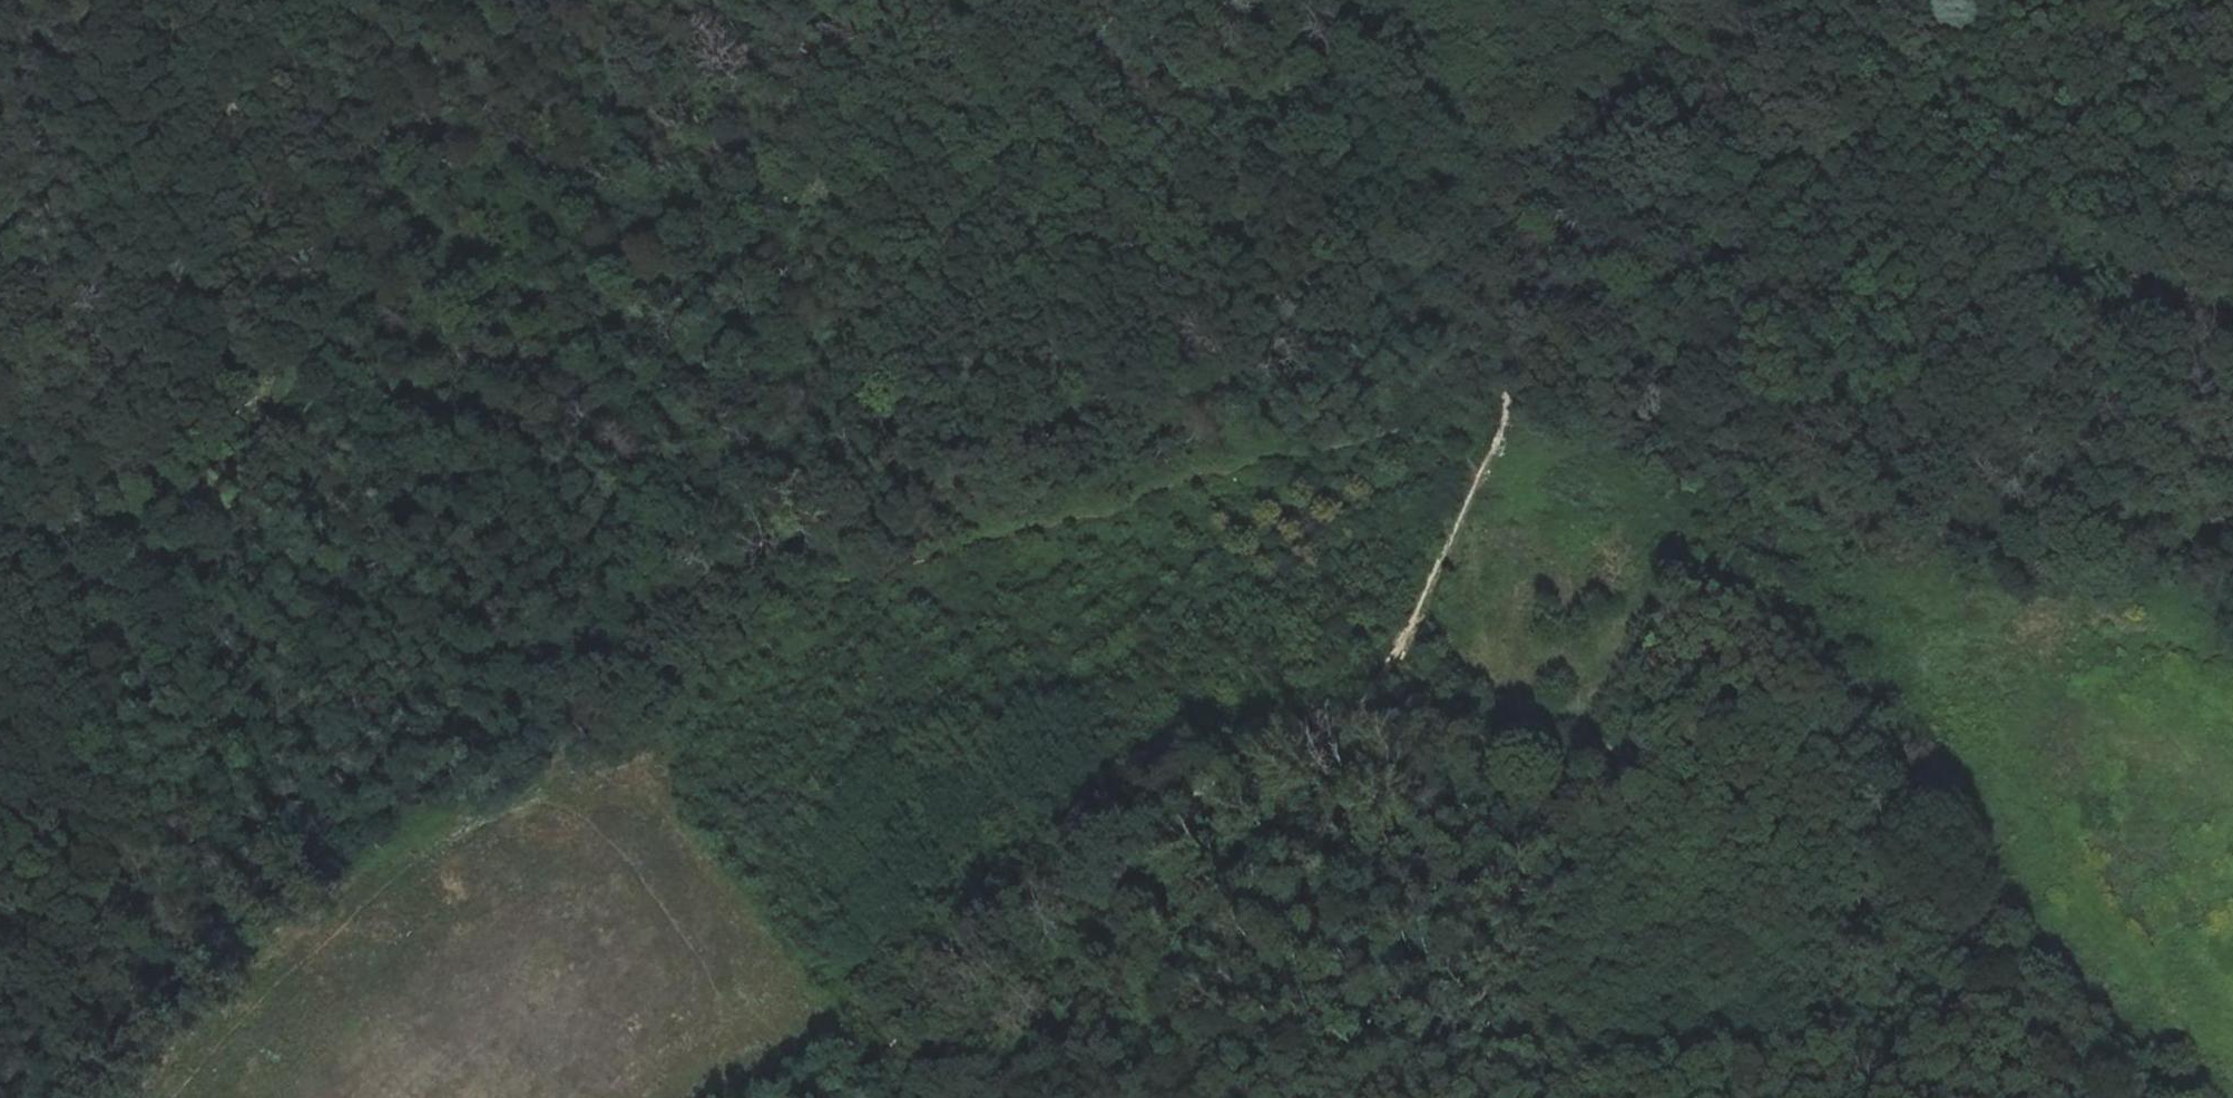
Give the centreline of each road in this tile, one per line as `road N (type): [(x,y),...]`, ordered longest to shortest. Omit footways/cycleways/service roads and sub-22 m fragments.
road 1 (track): [(834,1097),(857,1084),(1017,909),(1181,803),(1363,719)]

